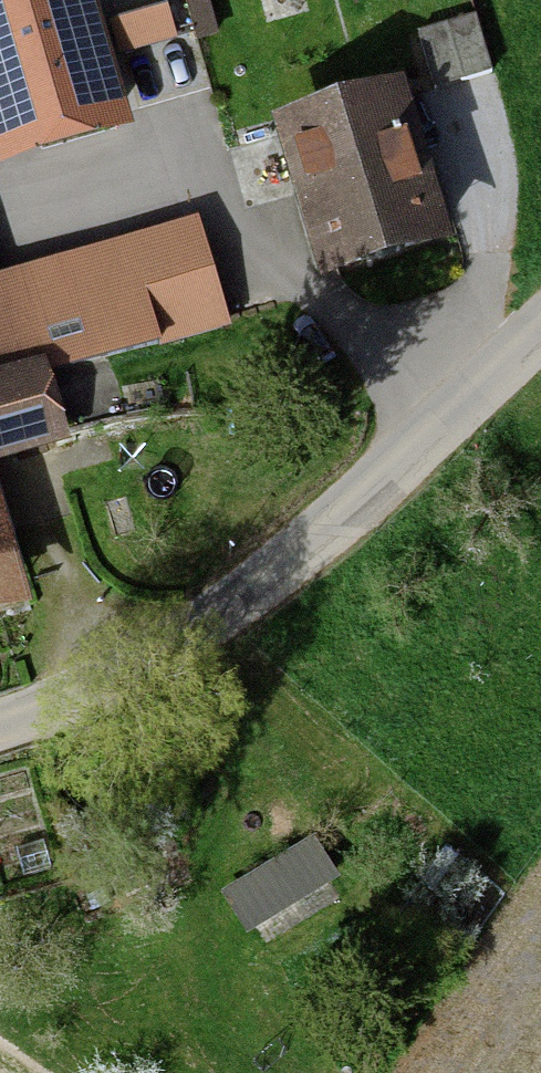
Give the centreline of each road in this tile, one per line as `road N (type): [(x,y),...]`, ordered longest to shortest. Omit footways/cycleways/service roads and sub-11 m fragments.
road 1 (unclassified): [(540,336),(263,577),(155,652),(0,722)]

